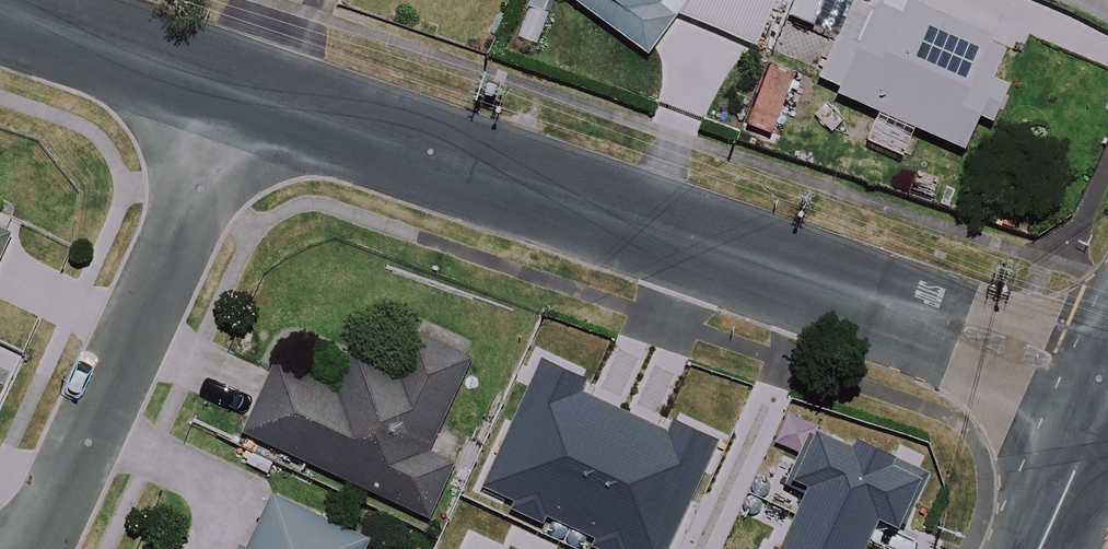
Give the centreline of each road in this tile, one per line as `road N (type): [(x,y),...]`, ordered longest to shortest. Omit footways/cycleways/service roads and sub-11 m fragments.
road 1 (unclassified): [(247,83),(1107,391)]
road 2 (residential): [(247,83),(29,548)]
road 3 (unclassified): [(14,0),(247,83)]
road 4 (tertiary): [(1107,395),(1040,548)]

